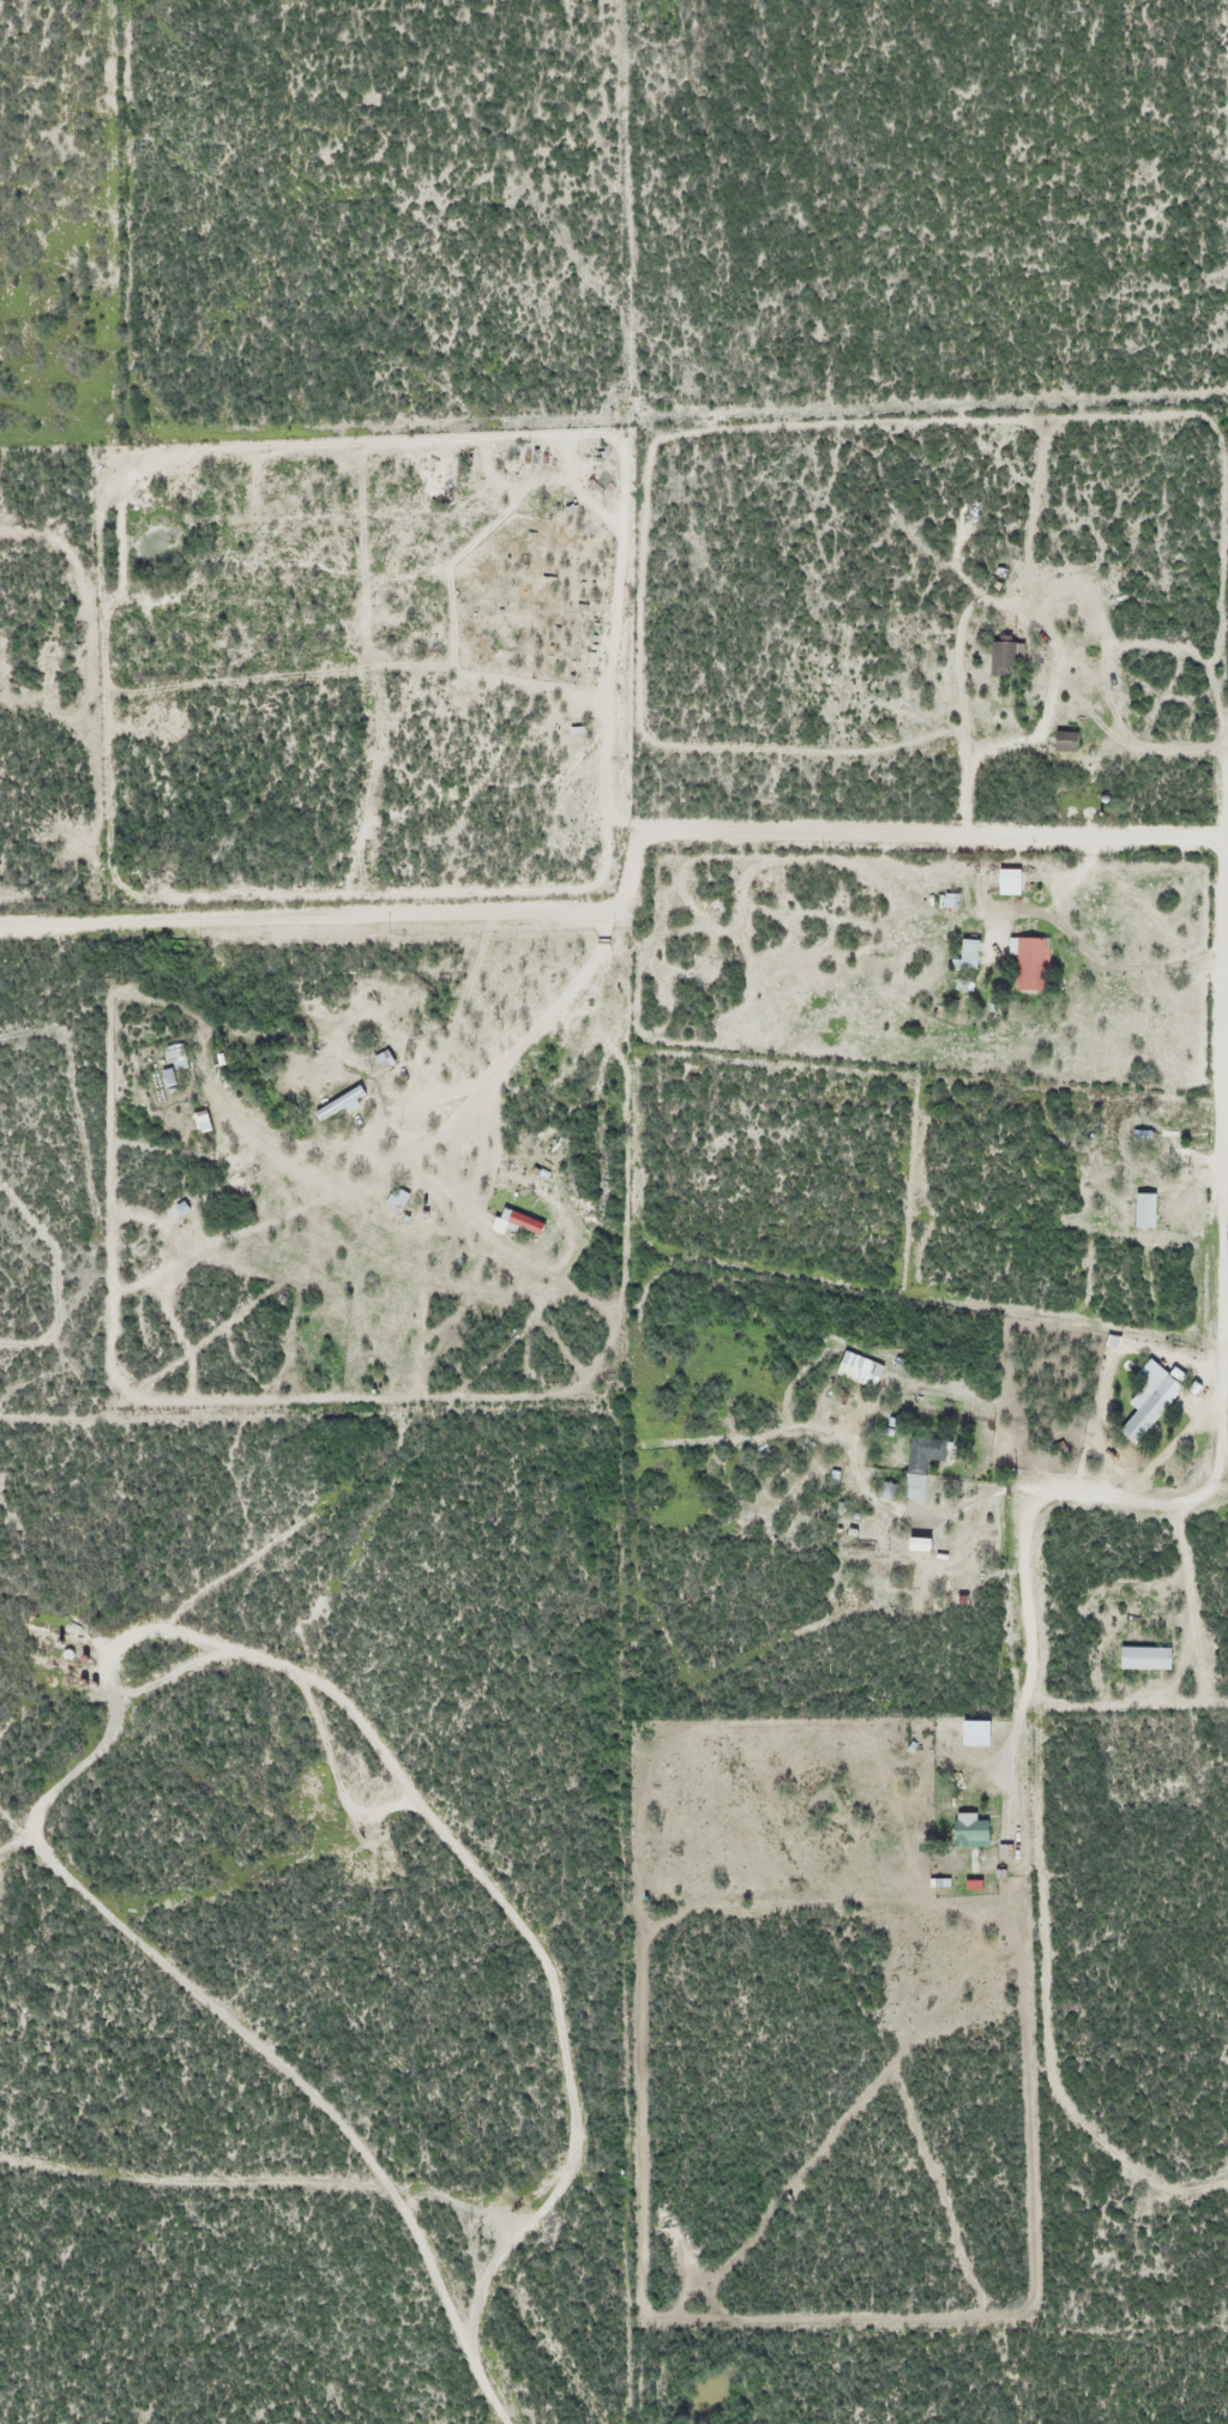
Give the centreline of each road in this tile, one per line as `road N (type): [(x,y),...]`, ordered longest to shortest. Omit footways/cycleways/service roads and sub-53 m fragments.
road 1 (residential): [(1017,1707),(1030,1655),(1025,1527),(1035,1499),(1069,1488),(1175,1504),(1205,1493),(1222,1467),(1223,860),(1210,838),(664,828),(633,847),(621,895),(600,907),(0,920)]

